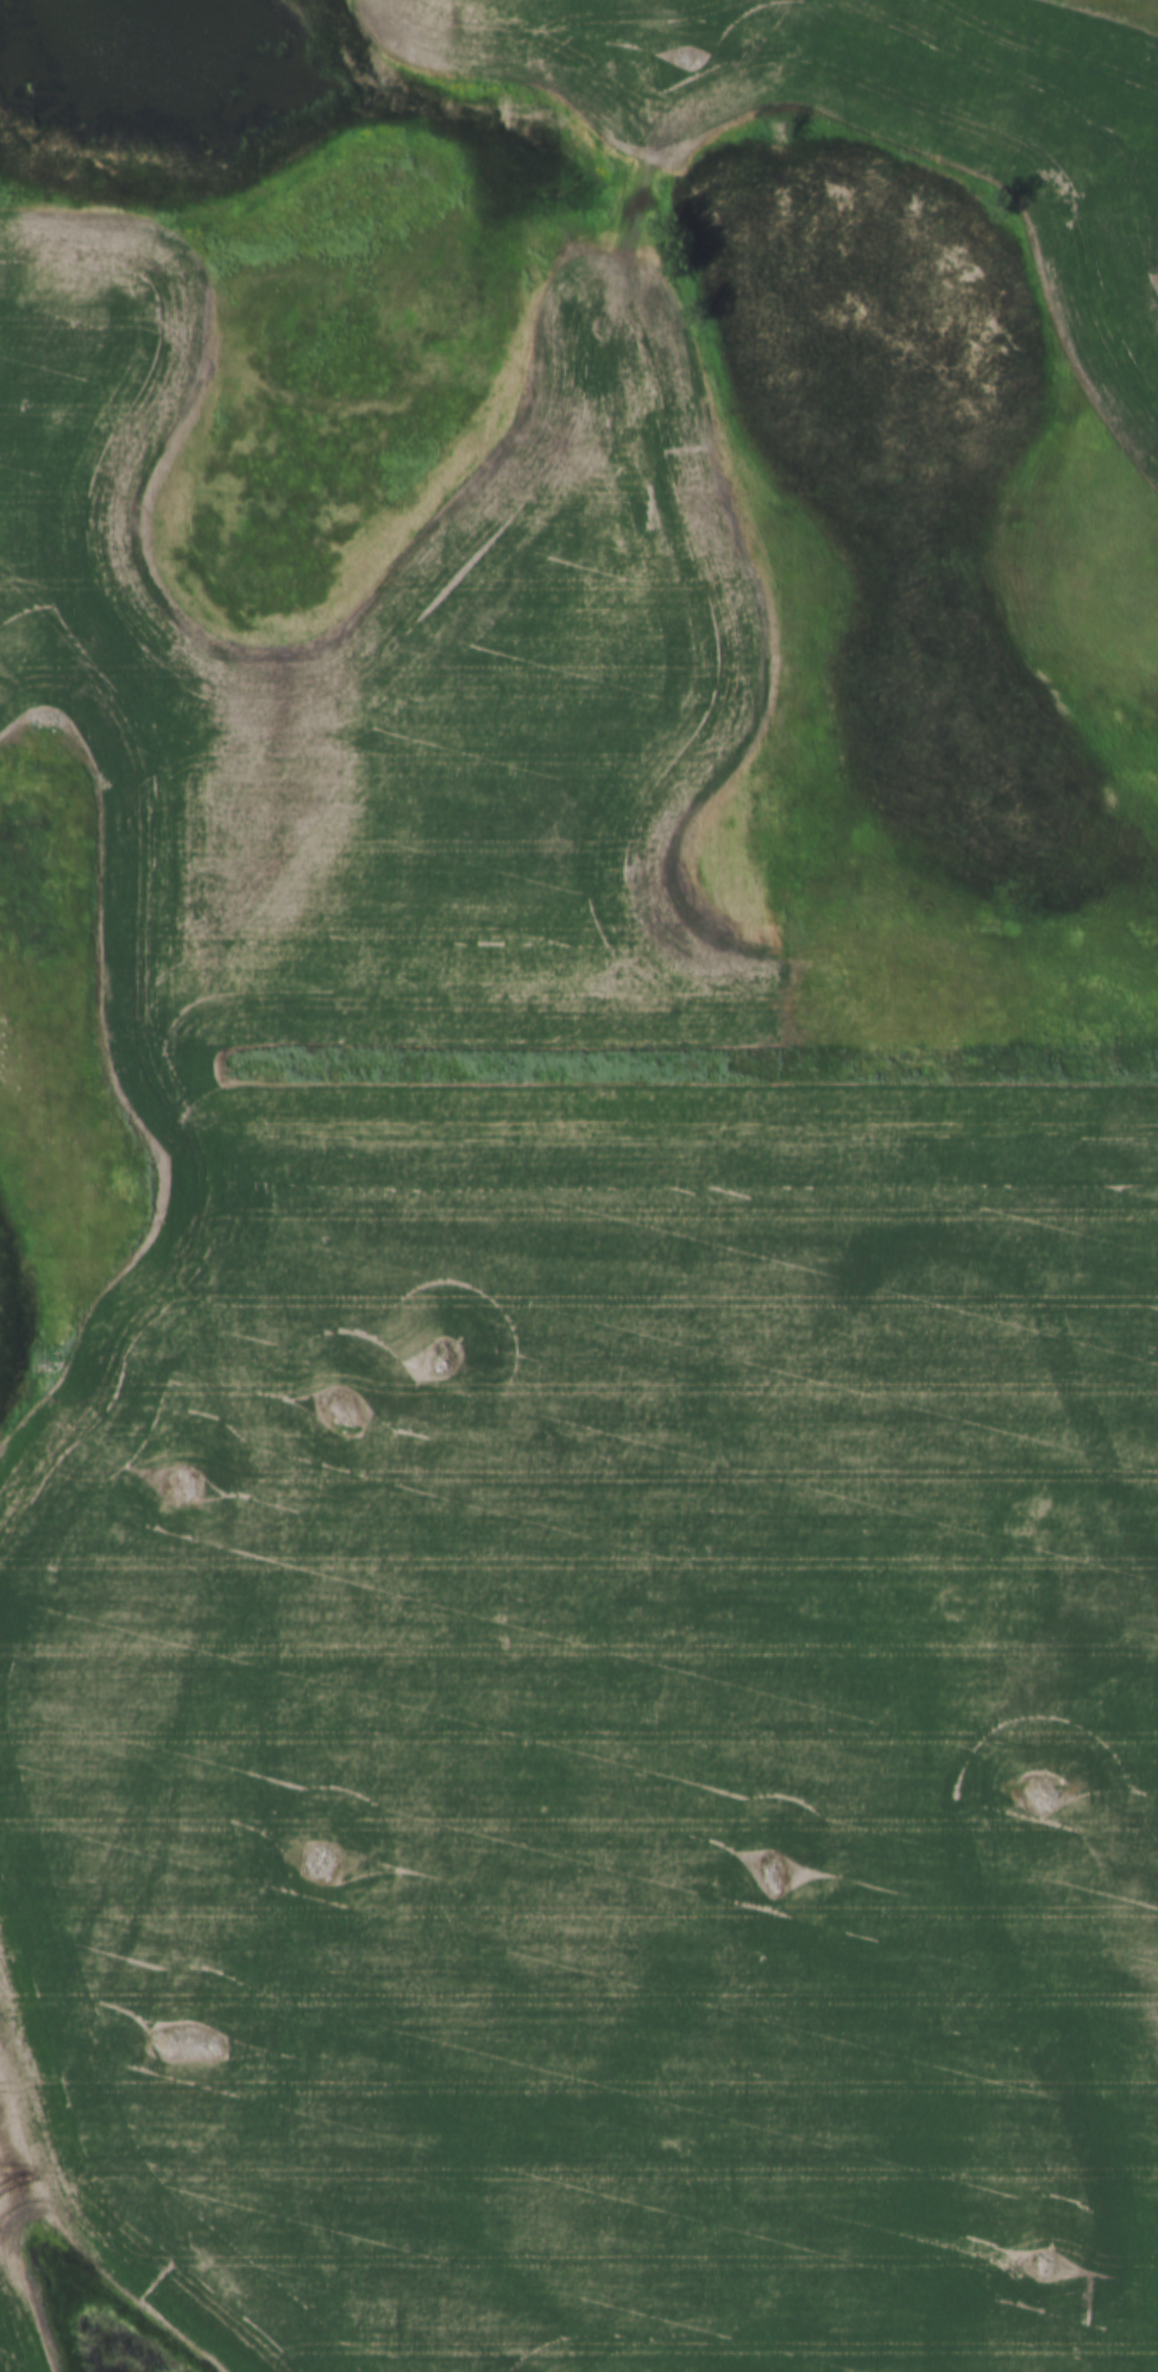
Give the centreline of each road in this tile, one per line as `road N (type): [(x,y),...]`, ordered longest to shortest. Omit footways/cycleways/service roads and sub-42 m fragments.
road 1 (track): [(1157,1117),(208,1126),(180,1156),(144,1325),(56,1405),(0,1412)]

